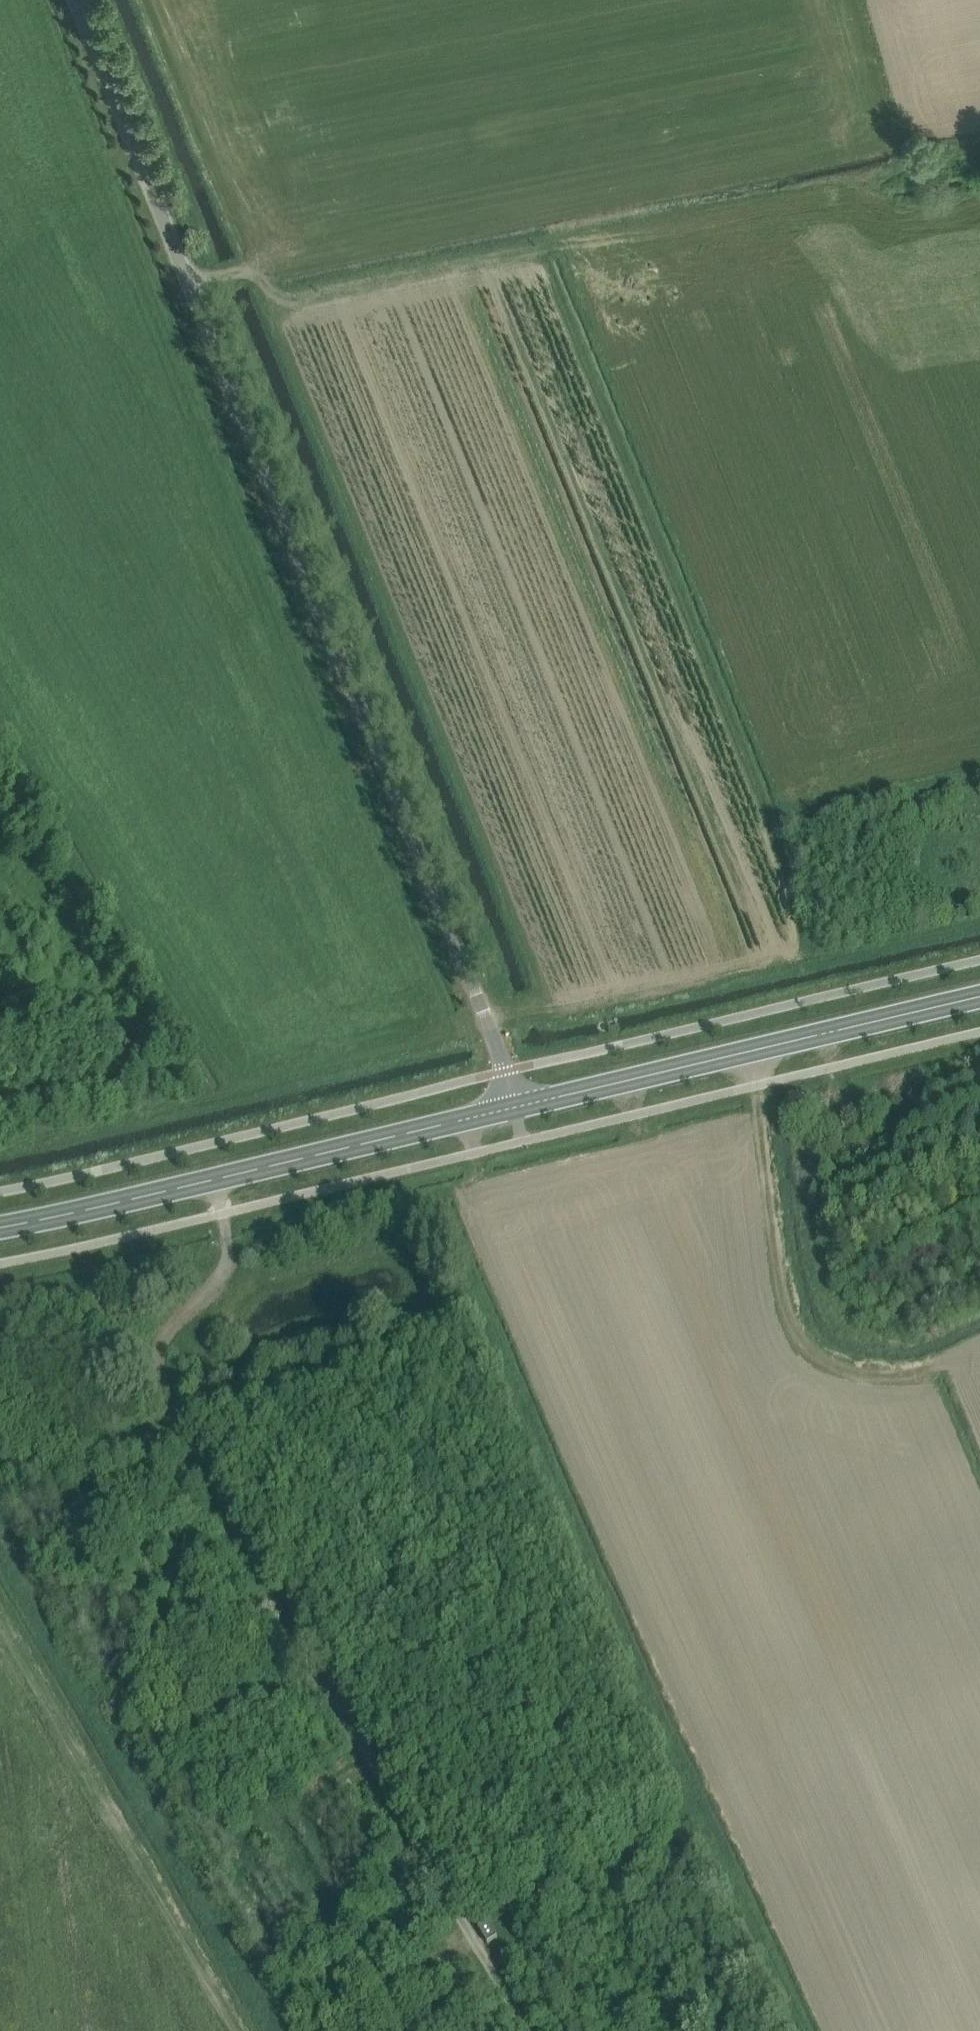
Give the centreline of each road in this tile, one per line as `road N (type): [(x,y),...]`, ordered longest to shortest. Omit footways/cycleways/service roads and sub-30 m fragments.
road 1 (unclassified): [(517,1106),(188,282)]
road 2 (unclassified): [(188,282),(888,130),(896,113),(862,0)]
road 3 (secondary): [(0,1228),(517,1106)]
road 4 (track): [(0,1611),(239,2030)]
road 5 (secondary): [(517,1106),(979,997)]
road 6 (unclassified): [(188,282),(75,0)]

